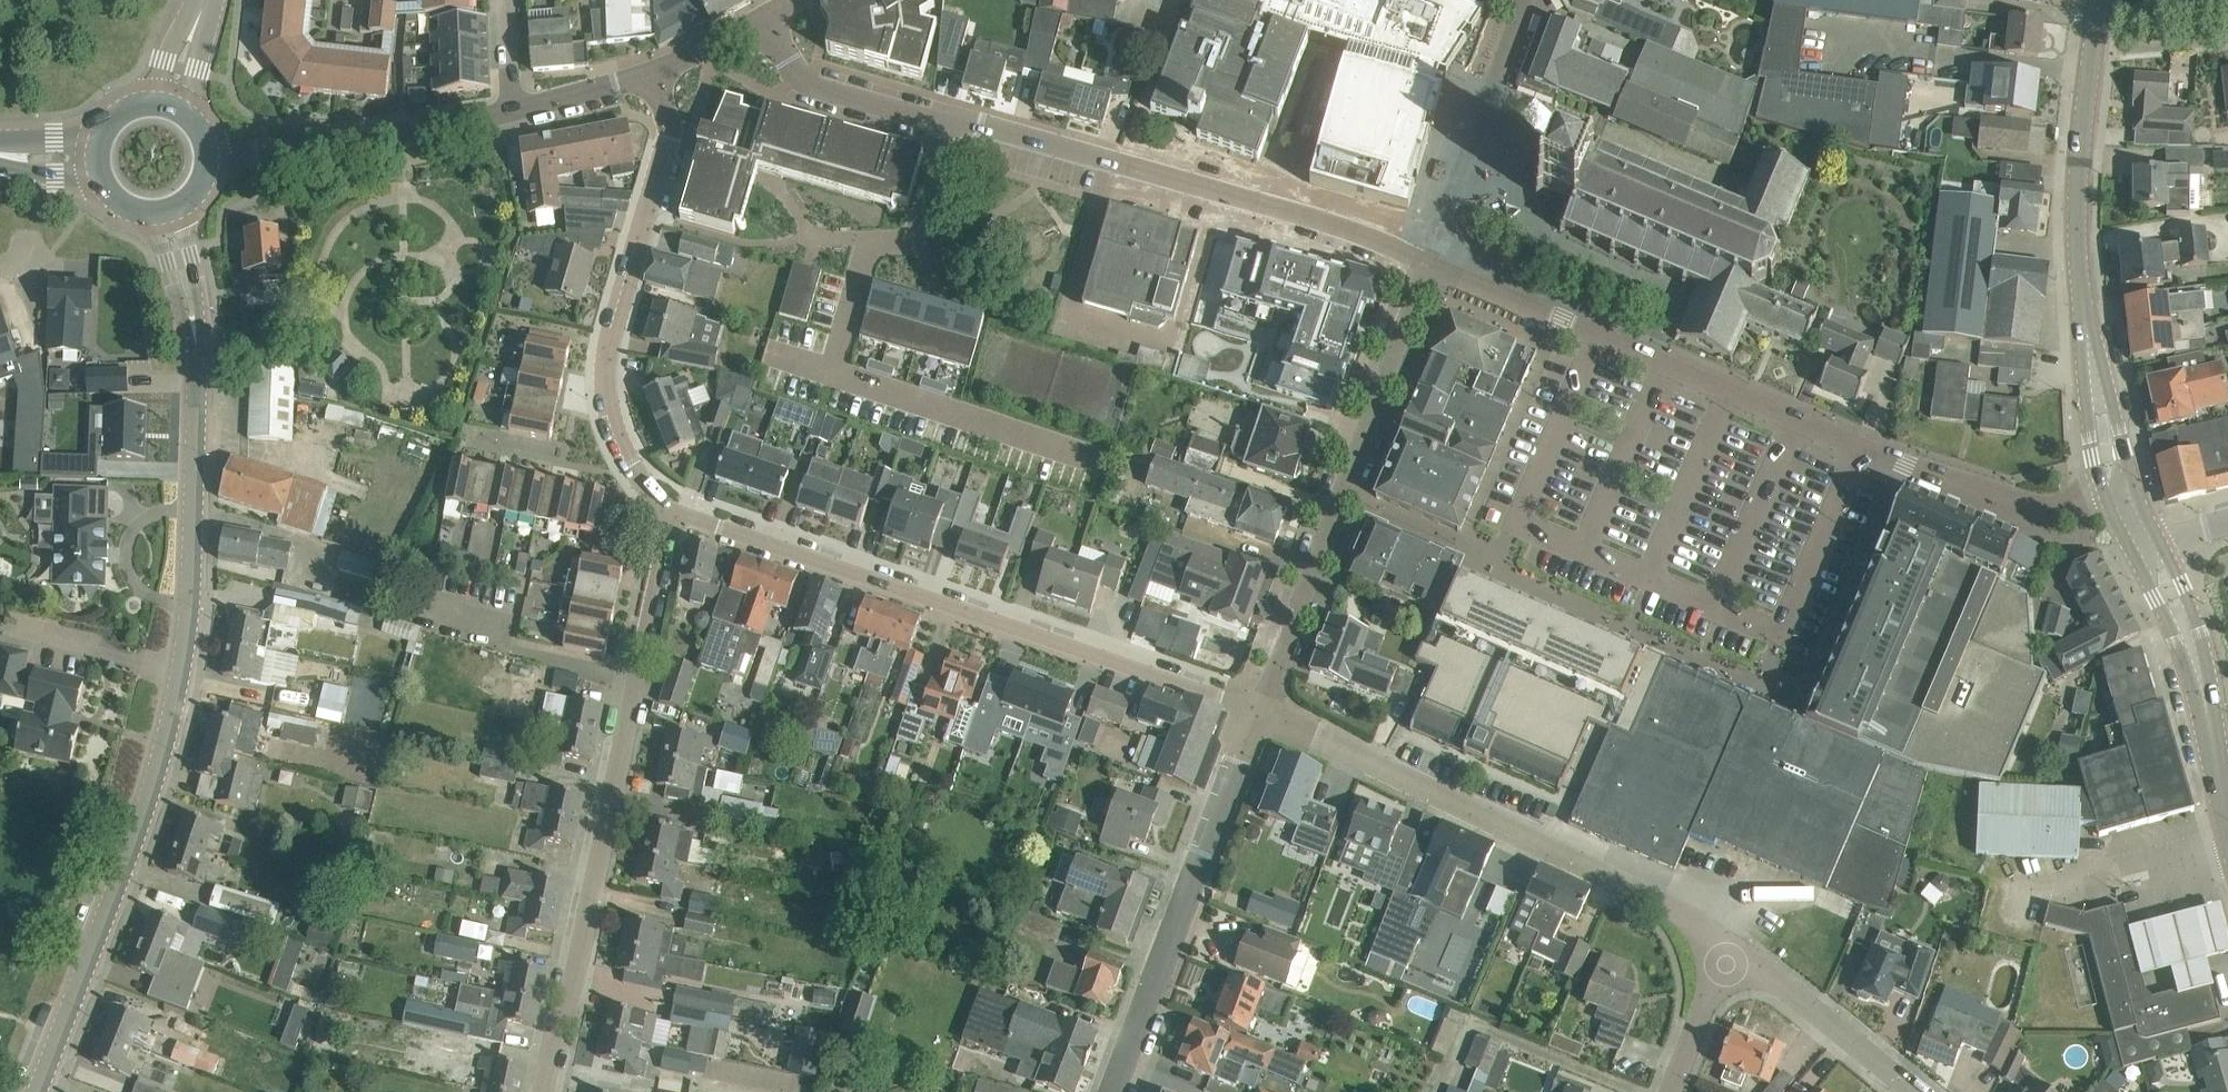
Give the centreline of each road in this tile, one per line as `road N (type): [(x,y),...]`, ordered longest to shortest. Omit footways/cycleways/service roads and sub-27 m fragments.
road 1 (tertiary): [(38,1091),(174,713),(191,591),(200,406),(170,212)]
road 2 (residential): [(649,502),(1260,711)]
road 3 (residential): [(546,1091),(656,582),(659,542),(649,502)]
road 4 (residential): [(1965,487),(1859,450),(1425,263)]
road 5 (residential): [(1737,949),(1684,913),(1260,711)]
road 6 (residential): [(1425,263),(1372,239),(944,124)]
road 7 (residential): [(1260,711),(1425,263)]
road 8 (tertiary): [(2117,487),(2100,418),(2077,213),(2095,47)]
road 9 (residential): [(639,480),(615,438),(609,369),(671,135),(651,74)]
road 10 (residential): [(1114,1091),(1260,711)]
road 11 (tertiary): [(210,156),(514,112)]
road 12 (tertiary): [(2227,833),(2197,662),(2148,547)]
road 13 (residential): [(1425,263),(1530,0)]
road 14 (residential): [(1924,1091),(1737,949)]
road 15 (residential): [(944,124),(788,71),(754,22)]
road 16 (residential): [(639,480),(466,443)]
road 17 (residential): [(873,244),(909,238),(920,228),(944,124)]
road 18 (unclassified): [(2117,487),(2058,505),(2022,505),(1965,487)]
road 19 (residential): [(1680,1091),(1737,949)]
road 20 (tertiary): [(514,112),(651,74)]
road 21 (residential): [(2095,47),(2227,34)]

